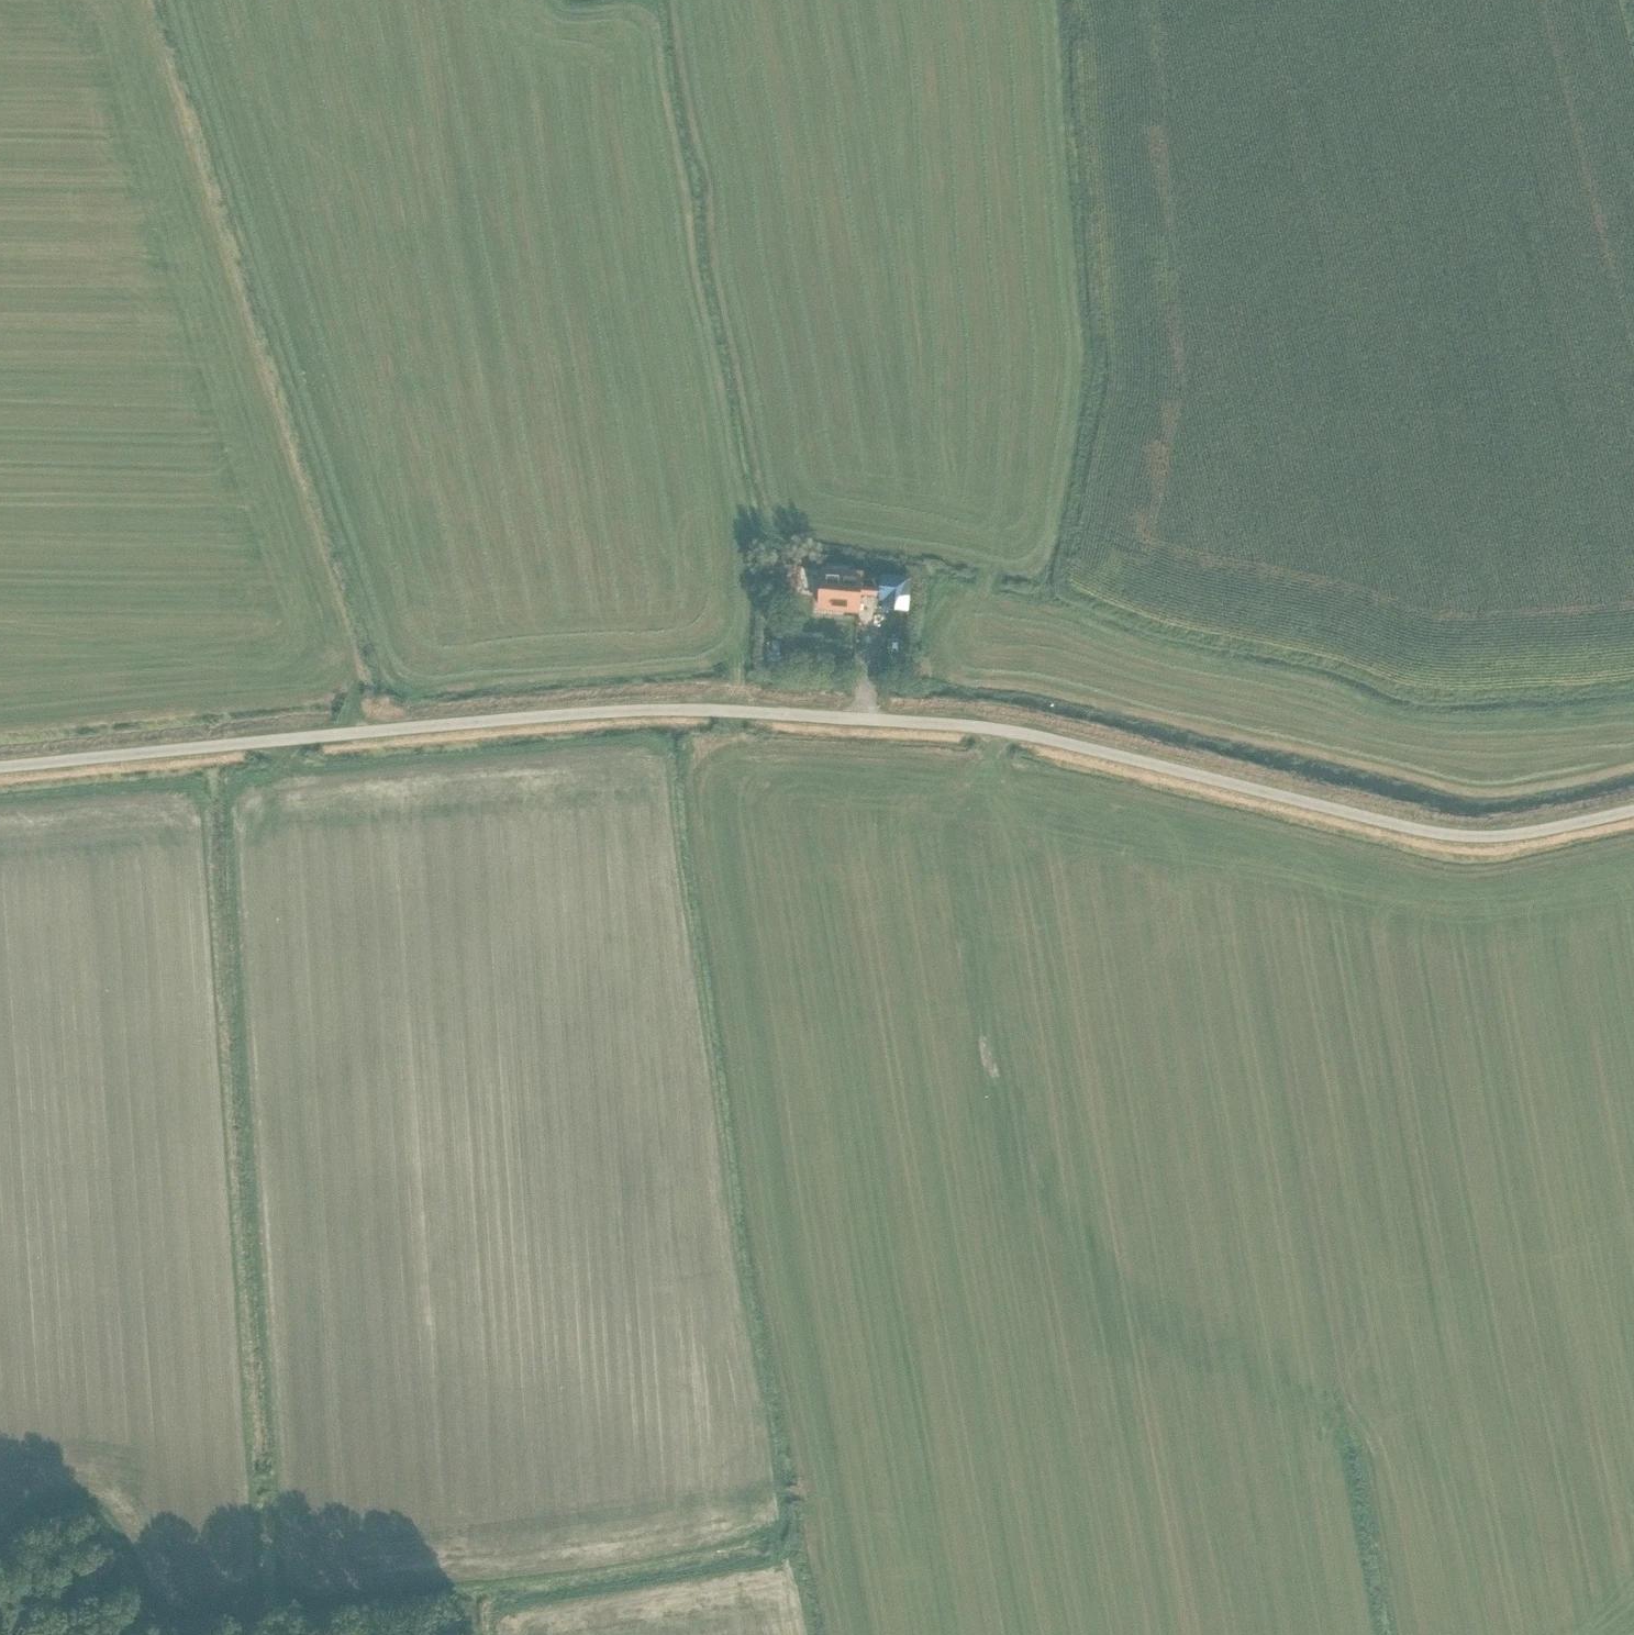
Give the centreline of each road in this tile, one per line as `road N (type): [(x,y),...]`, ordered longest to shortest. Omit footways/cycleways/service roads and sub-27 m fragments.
road 1 (unclassified): [(0,767),(587,713),(725,711),(1007,731),(1458,836),(1531,834),(1633,811)]

